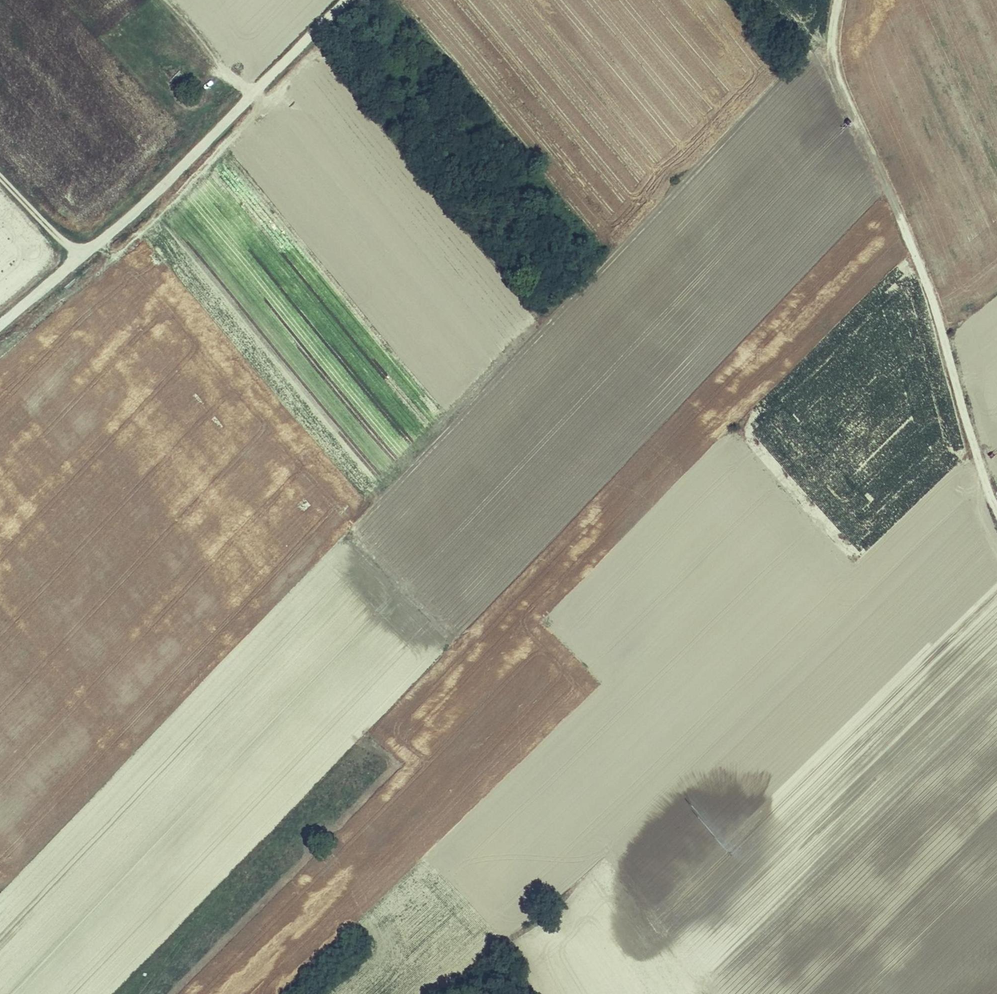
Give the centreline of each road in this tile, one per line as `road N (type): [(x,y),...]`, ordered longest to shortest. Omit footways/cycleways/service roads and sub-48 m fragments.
road 1 (track): [(996,500),(910,243),(832,62),(839,0)]

